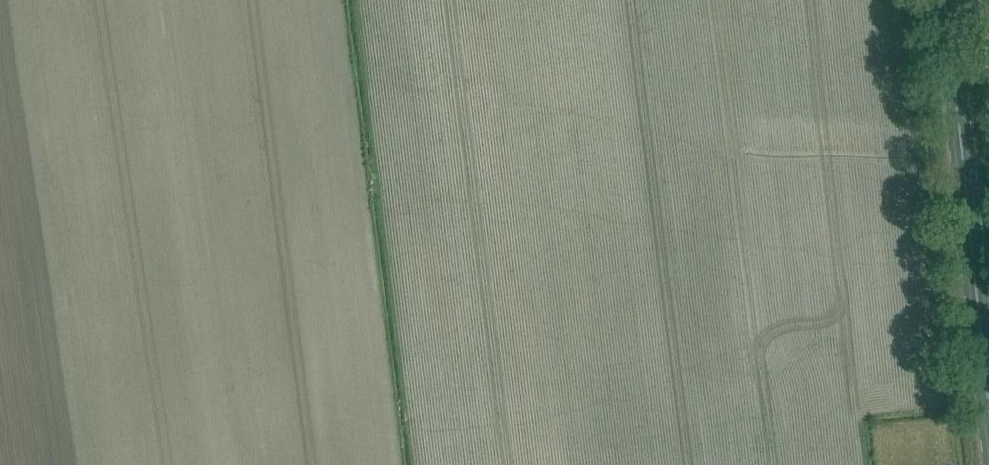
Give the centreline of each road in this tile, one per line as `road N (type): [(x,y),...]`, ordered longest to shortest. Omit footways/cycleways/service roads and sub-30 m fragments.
road 1 (secondary): [(988,412),(943,0)]

